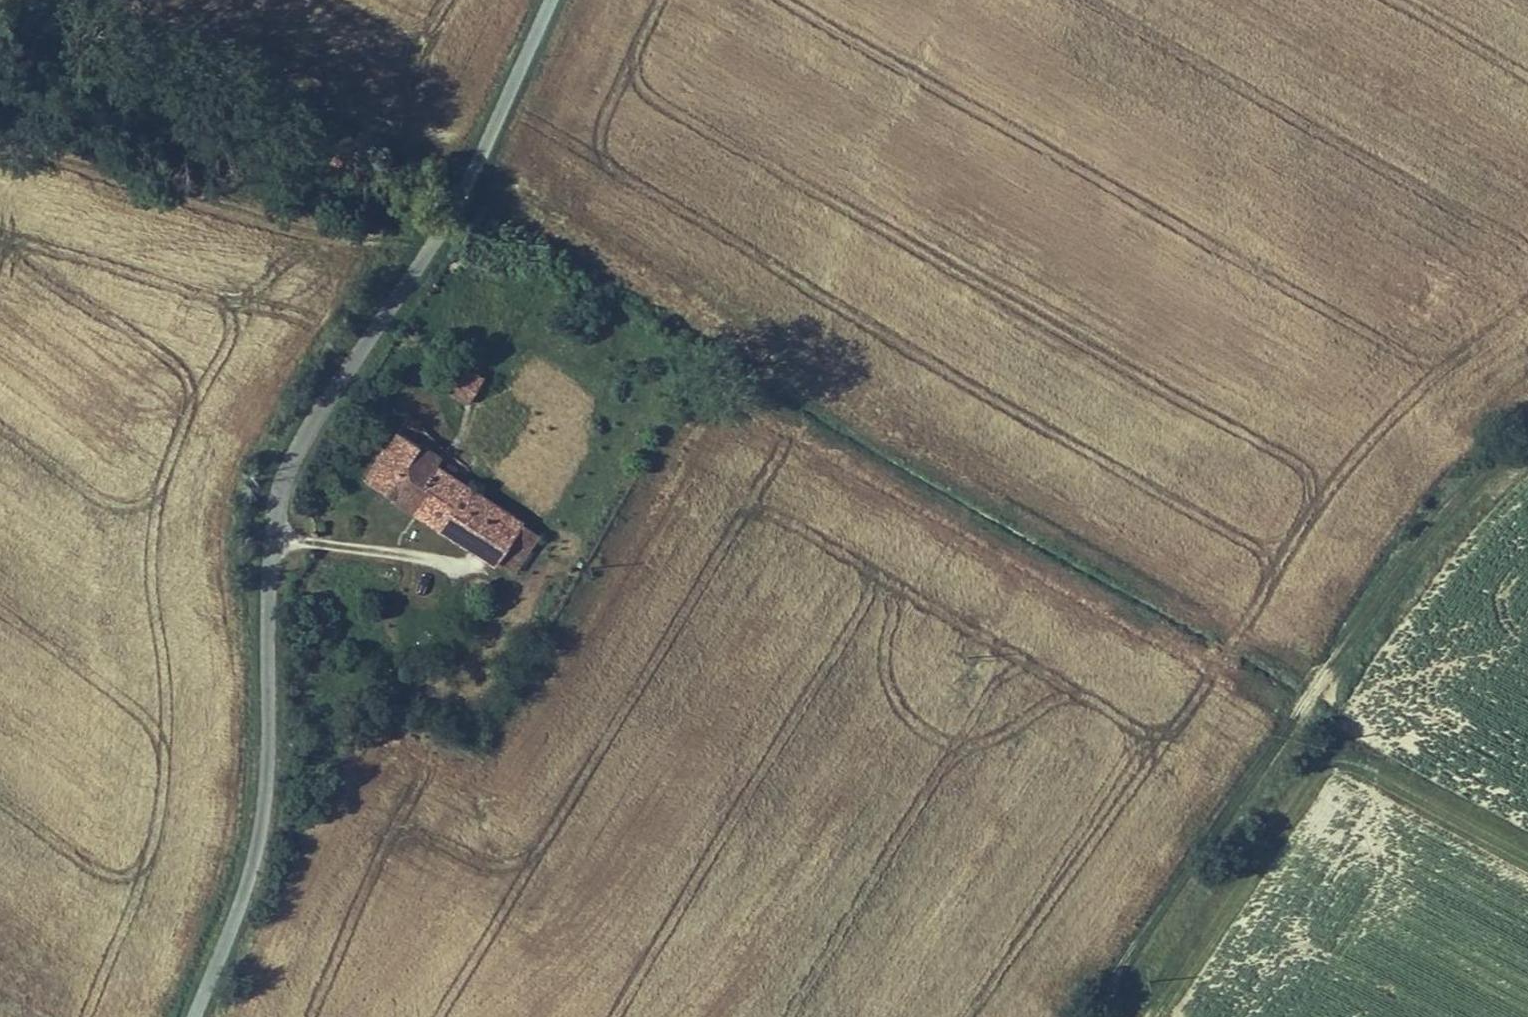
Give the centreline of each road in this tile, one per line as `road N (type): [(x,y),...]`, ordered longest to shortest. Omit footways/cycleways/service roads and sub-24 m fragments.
road 1 (unclassified): [(556,0),(452,228),(281,511),(256,874),(195,1016)]
road 2 (track): [(1527,432),(1489,464),(1119,1016)]

